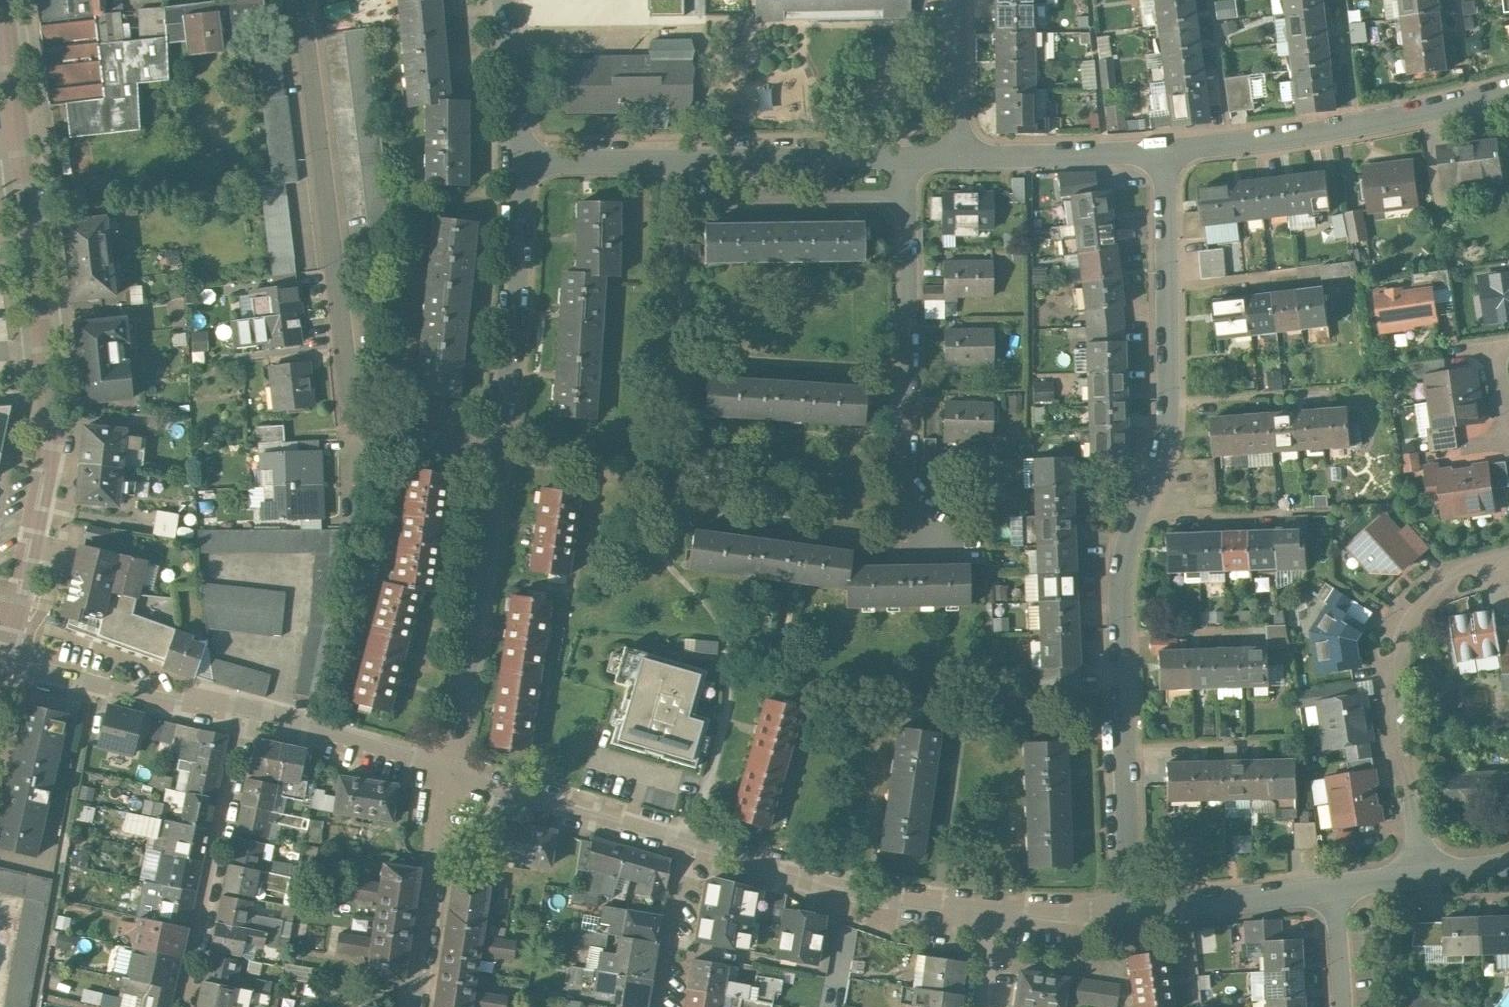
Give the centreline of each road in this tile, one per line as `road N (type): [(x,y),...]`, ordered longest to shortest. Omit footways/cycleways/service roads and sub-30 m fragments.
road 1 (residential): [(1167,151),(1166,435),(1121,570),(1130,911)]
road 2 (residential): [(15,633),(48,374),(2,0)]
road 3 (residential): [(496,454),(387,433),(359,413),(346,377),(304,0)]
road 4 (residential): [(521,165),(906,158)]
road 5 (residential): [(906,158),(906,537)]
road 6 (residential): [(1422,875),(1398,669),(1403,634),(1450,579),(1508,560)]
road 7 (residential): [(1167,151),(1293,136),(1508,89)]
road 8 (residential): [(496,454),(450,775)]
road 9 (residential): [(694,841),(823,878),(993,910)]
road 10 (residential): [(185,1006),(246,714)]
road 11 (residential): [(521,165),(518,320),(496,454)]
road 12 (residential): [(450,775),(694,841)]
road 13 (residential): [(15,633),(246,714)]
road 14 (residential): [(450,775),(416,1006)]
road 15 (residential): [(246,714),(450,775)]
road 16 (residential): [(960,157),(1167,151)]
road 17 (residential): [(1130,911),(1334,887)]
road 18 (residential): [(667,1006),(694,841)]
road 19 (residential): [(503,0),(521,165)]
road 20 (residential): [(959,0),(960,157)]
road 21 (residential): [(1334,887),(1342,1006)]

